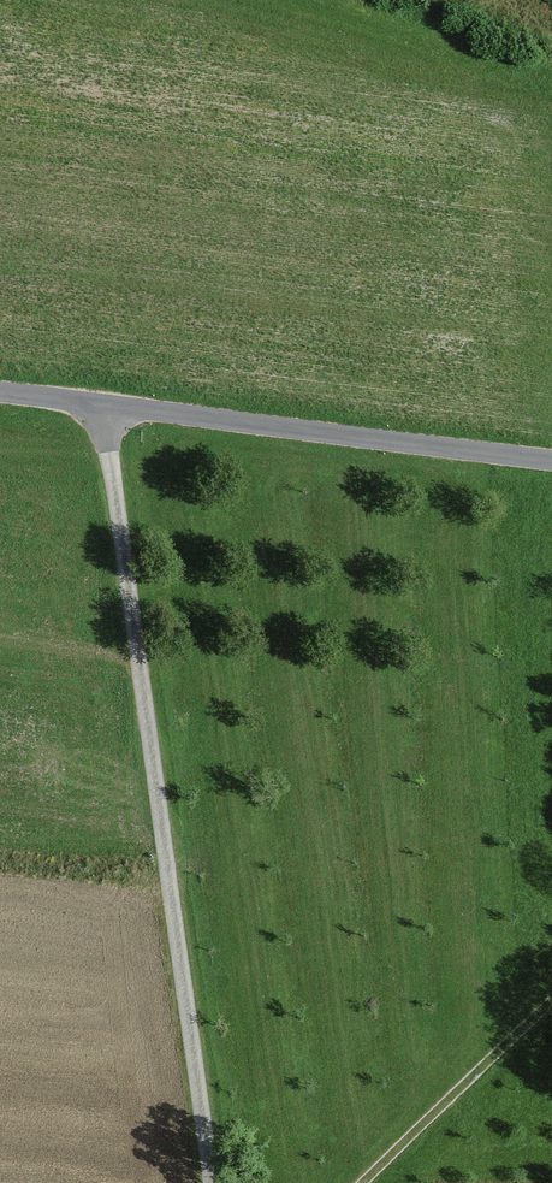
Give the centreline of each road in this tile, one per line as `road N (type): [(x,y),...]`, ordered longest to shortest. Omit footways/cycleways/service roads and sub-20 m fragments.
road 1 (track): [(216,1182),(105,405)]
road 2 (unclassified): [(551,460),(0,392)]
road 3 (track): [(370,1182),(551,1011)]

